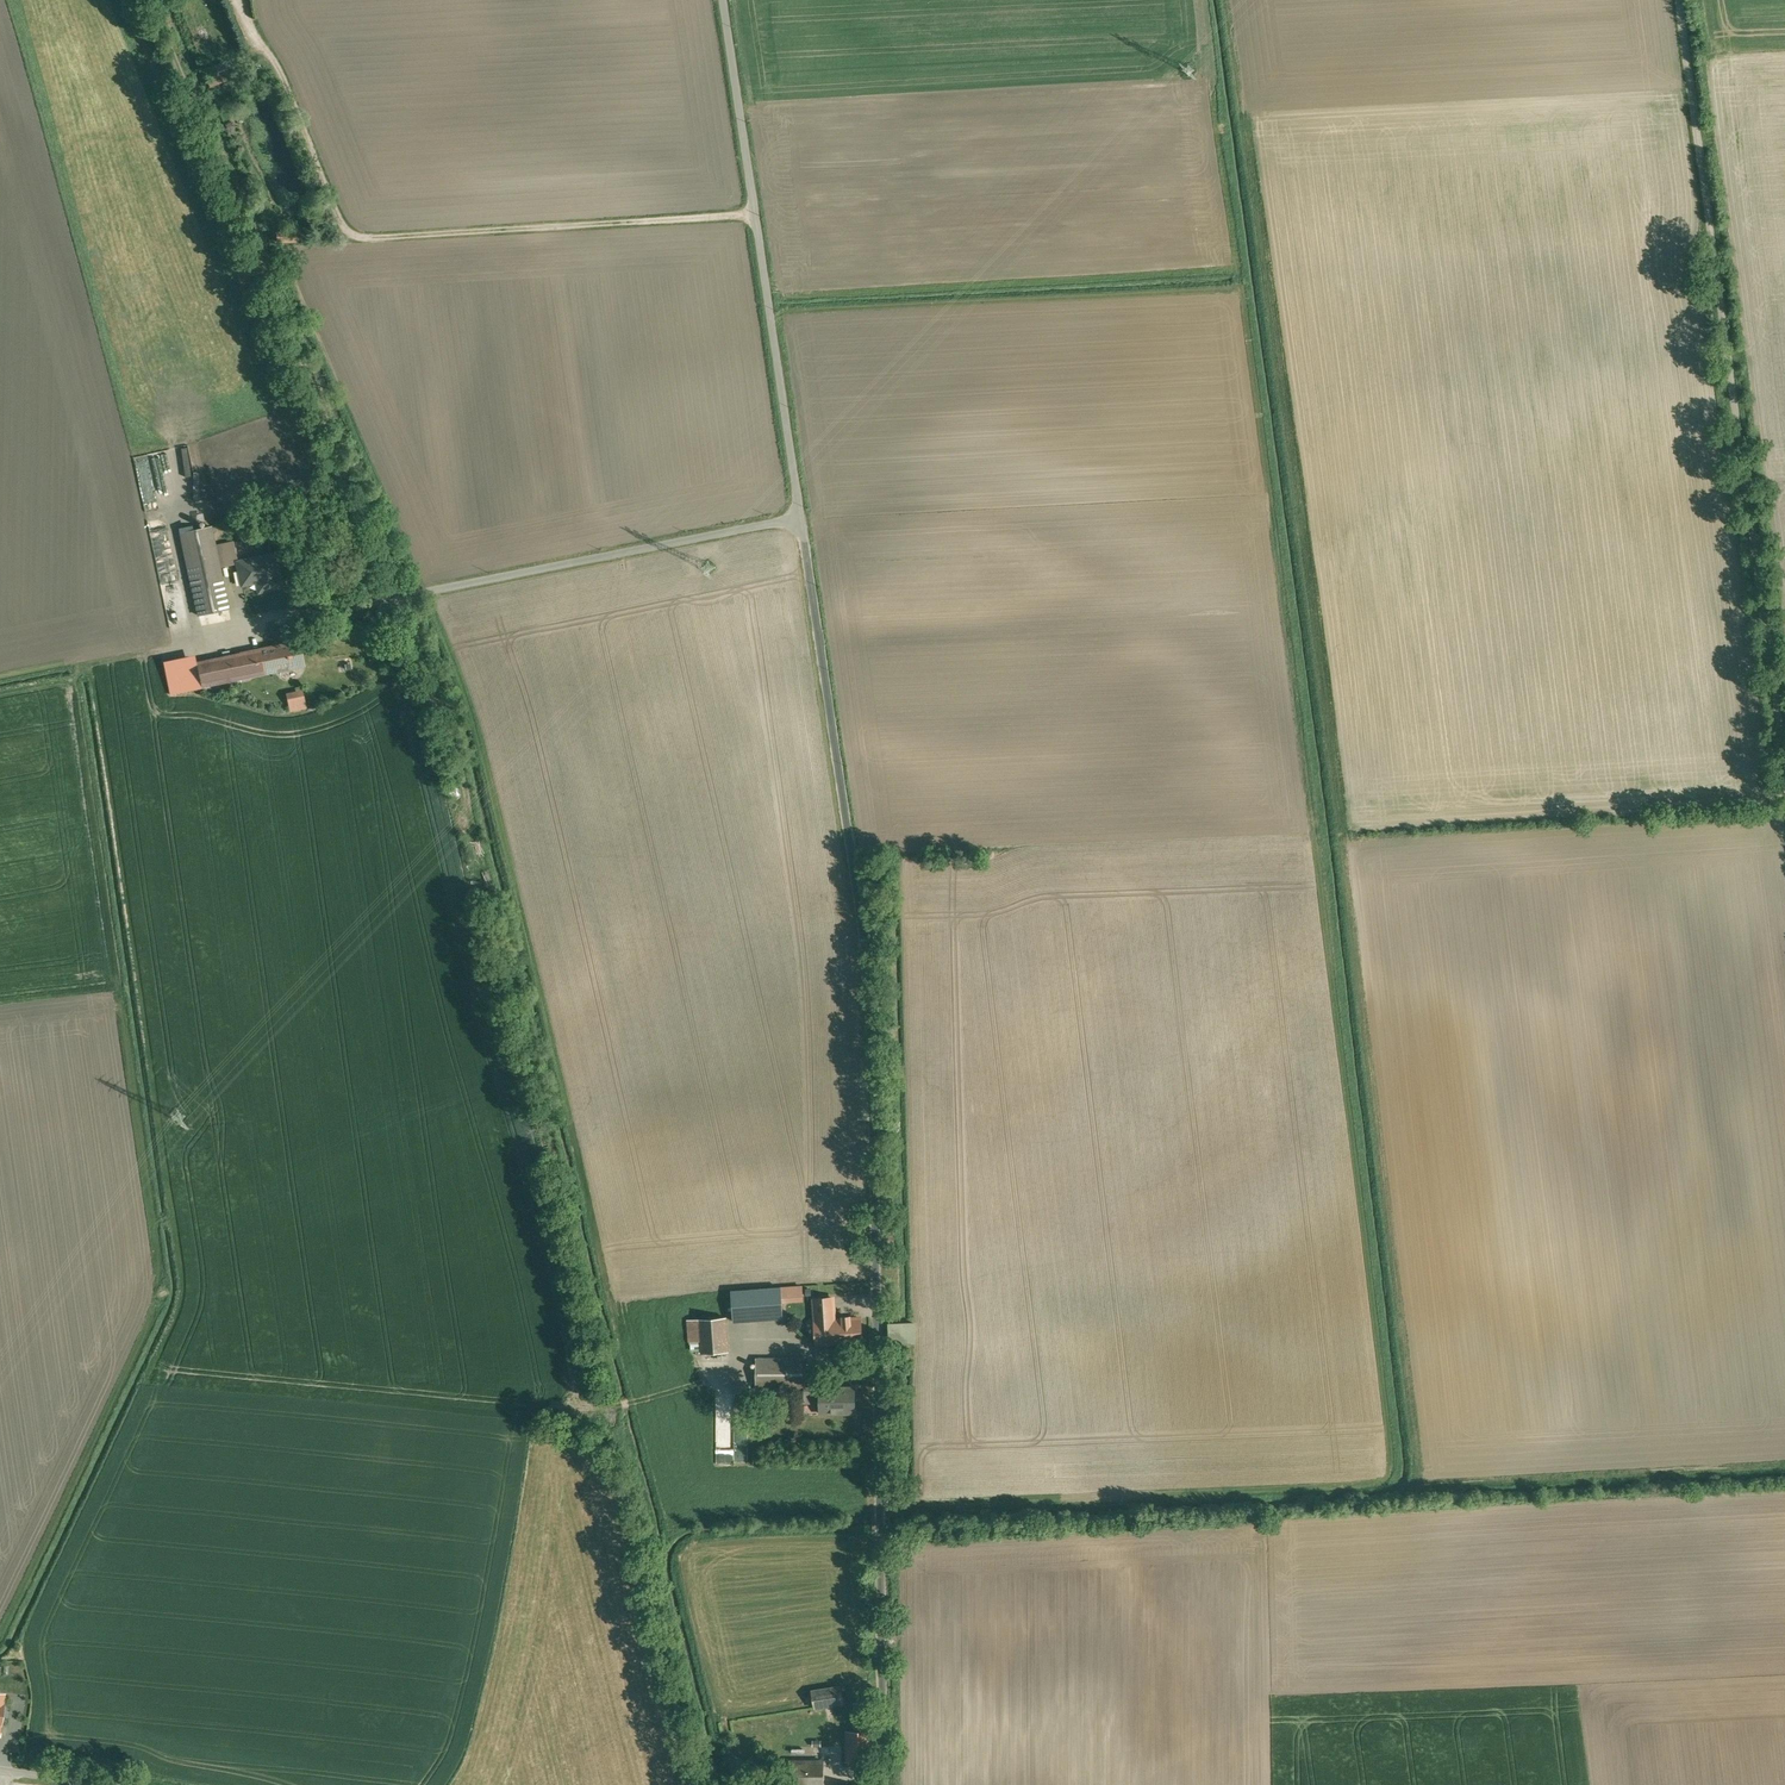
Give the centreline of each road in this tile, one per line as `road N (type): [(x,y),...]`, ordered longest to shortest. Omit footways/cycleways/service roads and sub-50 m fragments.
road 1 (unclassified): [(799,519),(870,1018),(884,1784)]
road 2 (unclassified): [(1784,764),(1678,0)]
road 3 (unclassified): [(799,519),(178,643)]
road 4 (unclassified): [(722,0),(799,519)]
road 5 (track): [(178,643),(85,665),(69,682),(0,695)]

